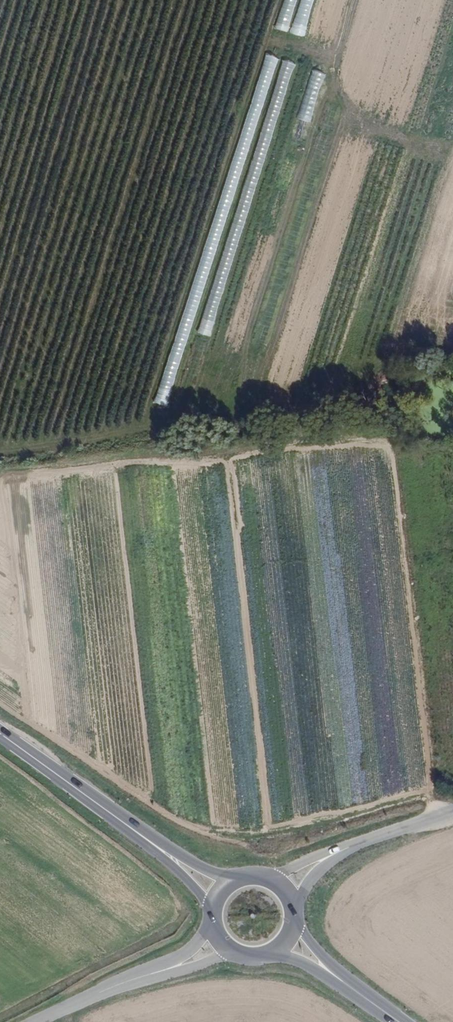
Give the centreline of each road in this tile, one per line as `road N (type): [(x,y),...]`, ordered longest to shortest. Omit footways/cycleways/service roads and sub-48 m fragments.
road 1 (primary): [(164,851),(0,733)]
road 2 (unclassified): [(35,1021),(159,971)]
road 3 (unclassified): [(452,811),(330,856)]

